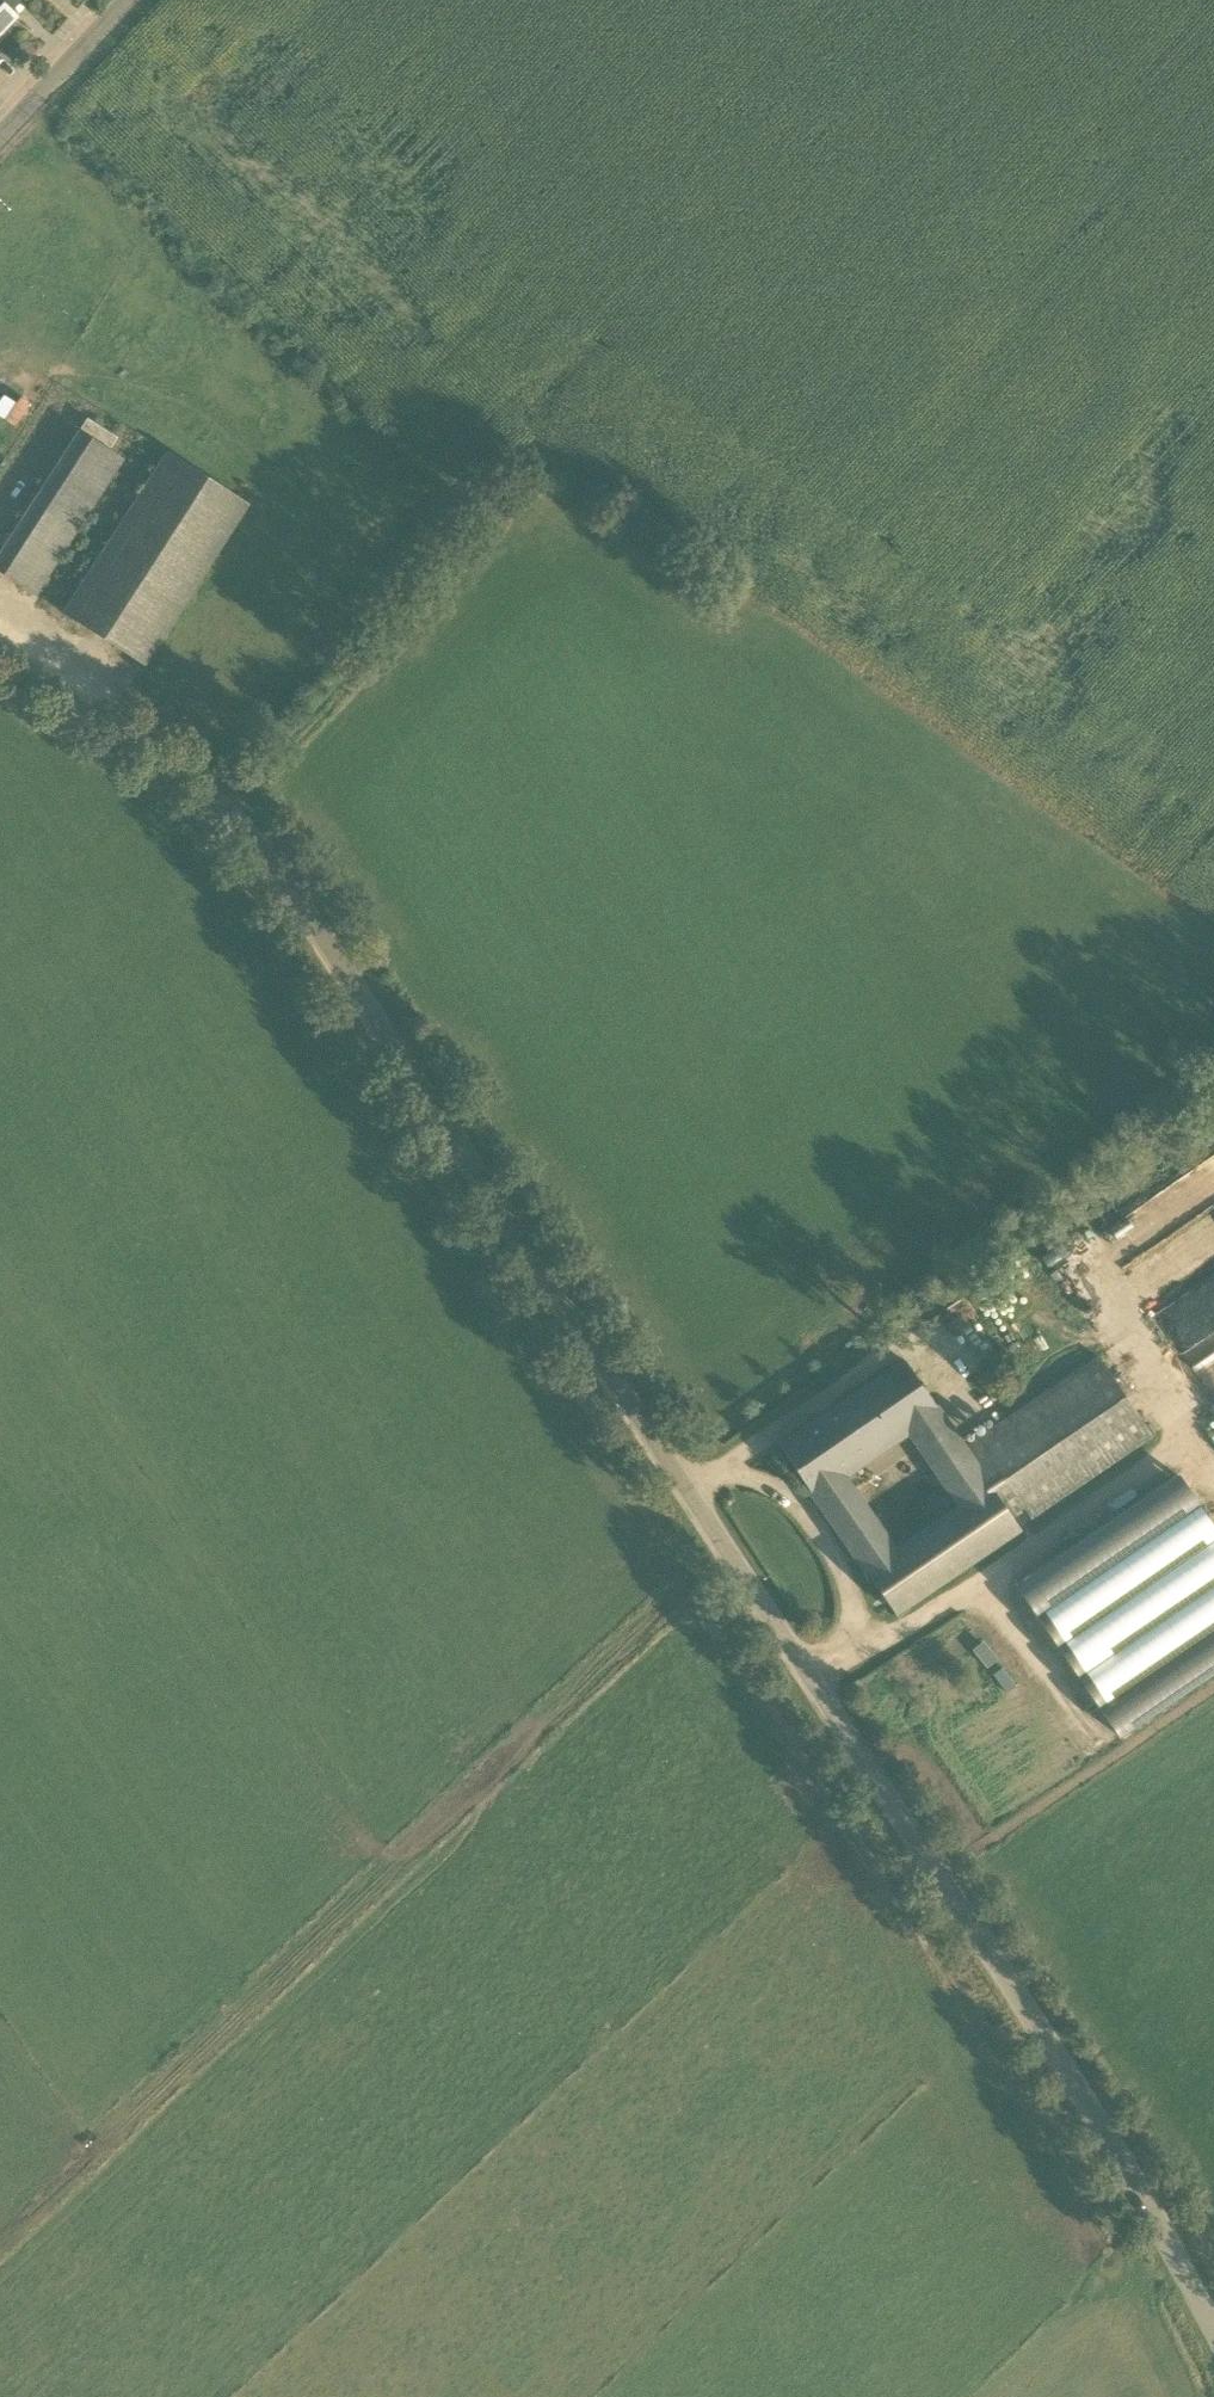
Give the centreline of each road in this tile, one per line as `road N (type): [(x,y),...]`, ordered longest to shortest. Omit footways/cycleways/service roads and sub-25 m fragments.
road 1 (unclassified): [(1213,2326),(1037,2023),(250,837),(169,763),(0,656)]
road 2 (tertiary): [(0,125),(119,0)]

